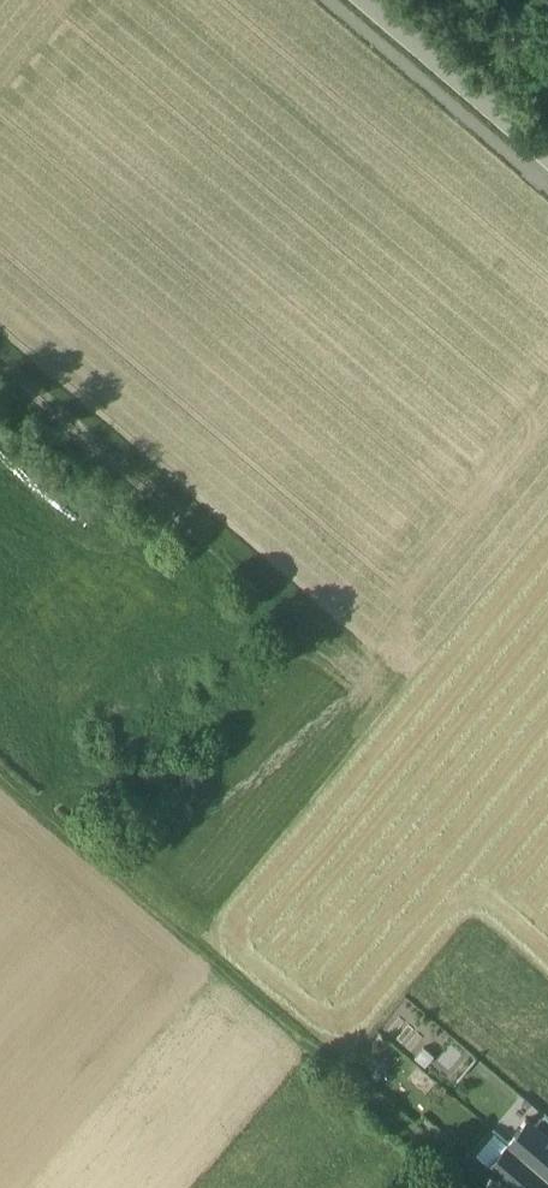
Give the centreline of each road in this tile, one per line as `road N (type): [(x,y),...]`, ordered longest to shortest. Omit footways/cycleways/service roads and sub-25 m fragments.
road 1 (track): [(0,777),(484,1187)]
road 2 (unclassified): [(368,0),(547,156)]

